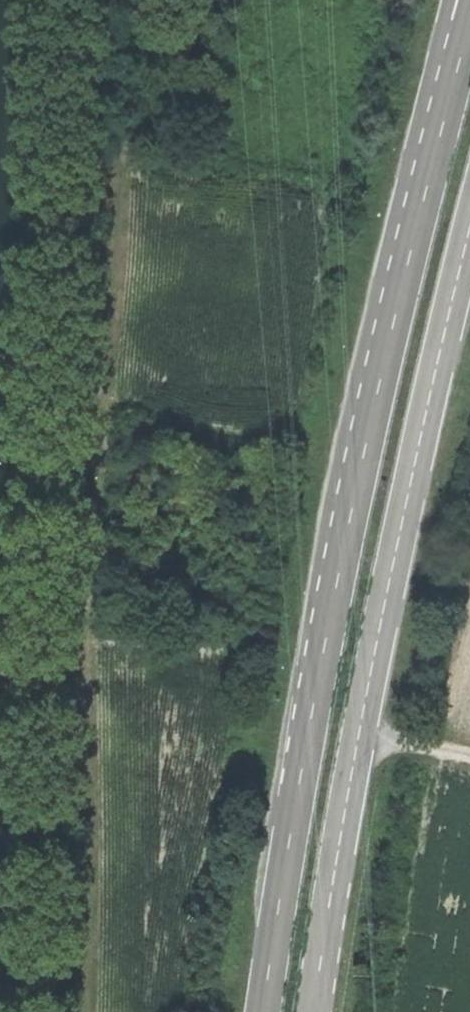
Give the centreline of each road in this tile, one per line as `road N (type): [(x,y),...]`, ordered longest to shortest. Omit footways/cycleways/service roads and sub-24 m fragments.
road 1 (primary): [(469,0),(342,511),(264,1011)]
road 2 (track): [(131,0),(103,516),(92,1011)]
road 3 (track): [(26,1011),(46,0)]
road 4 (primary): [(311,1011),(401,528),(469,234)]

